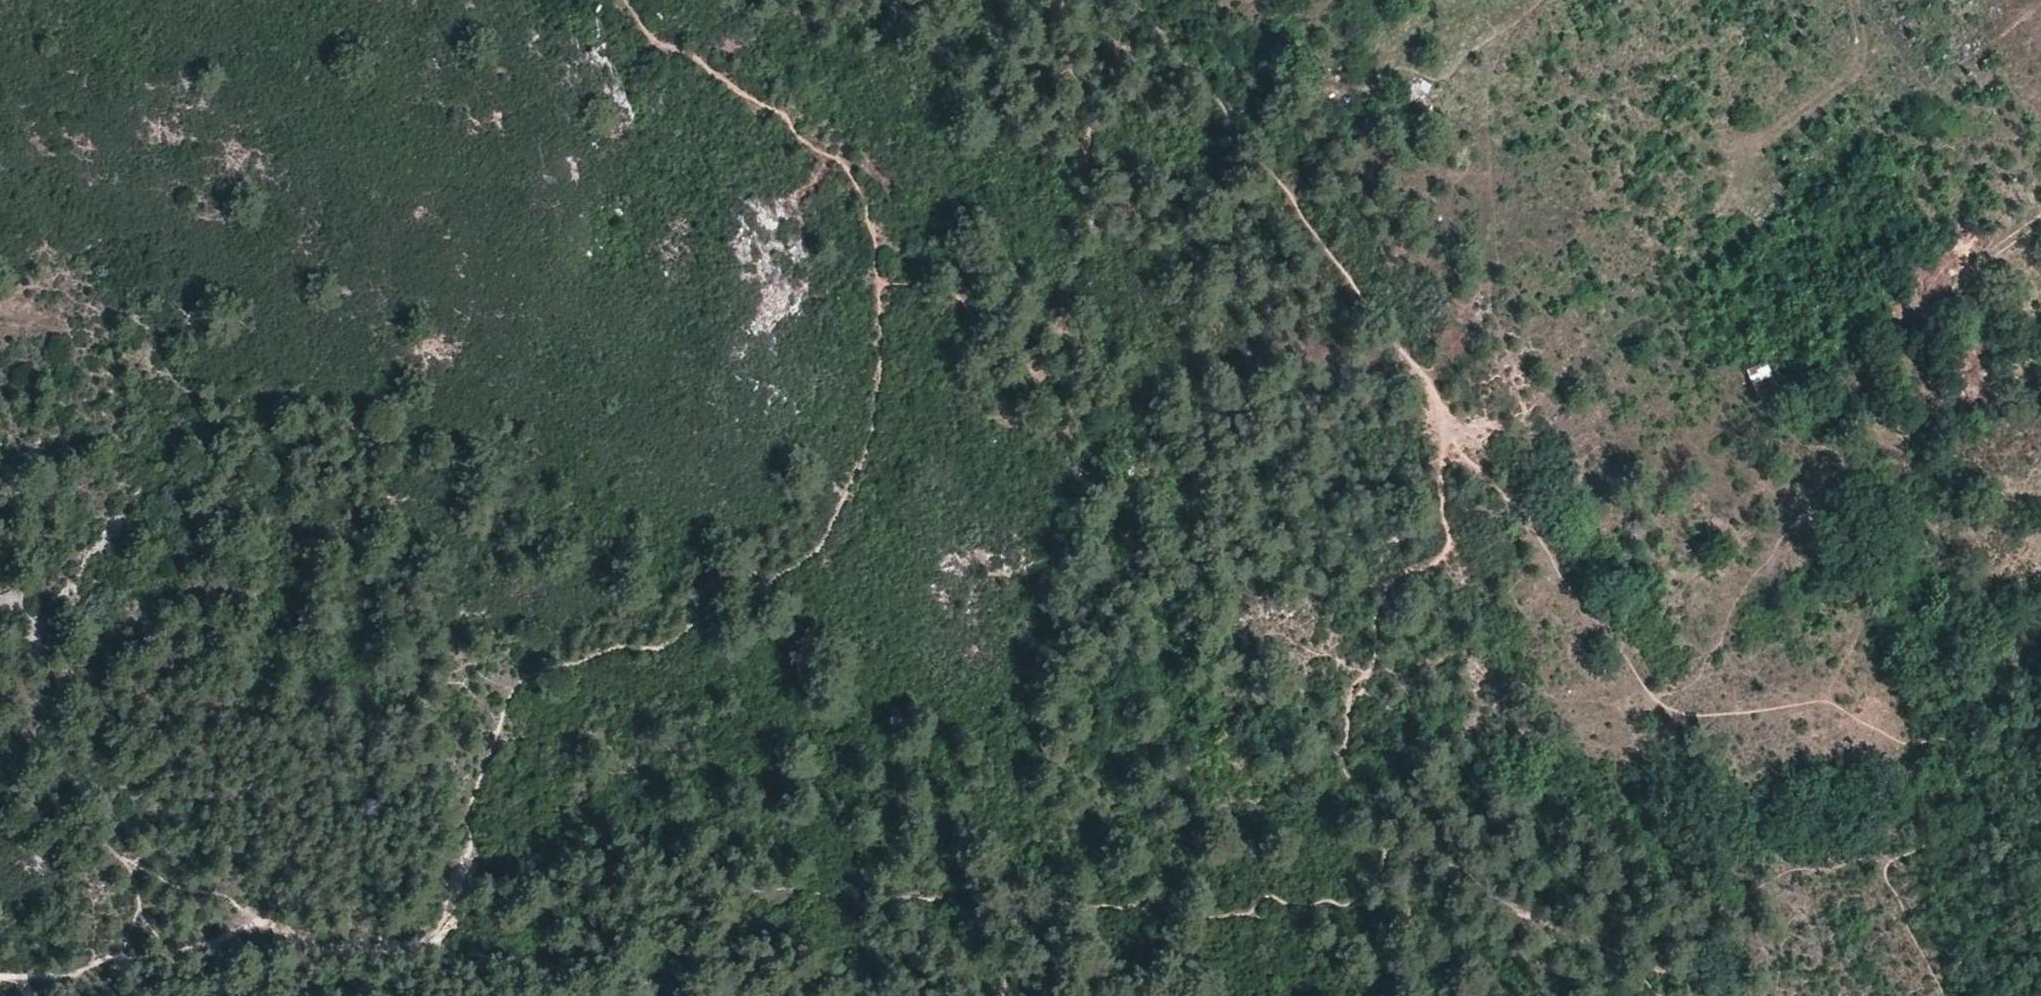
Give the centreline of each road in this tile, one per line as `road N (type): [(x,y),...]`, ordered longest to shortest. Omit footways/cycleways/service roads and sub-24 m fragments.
road 1 (track): [(1149,0),(1307,237),(1456,436)]

